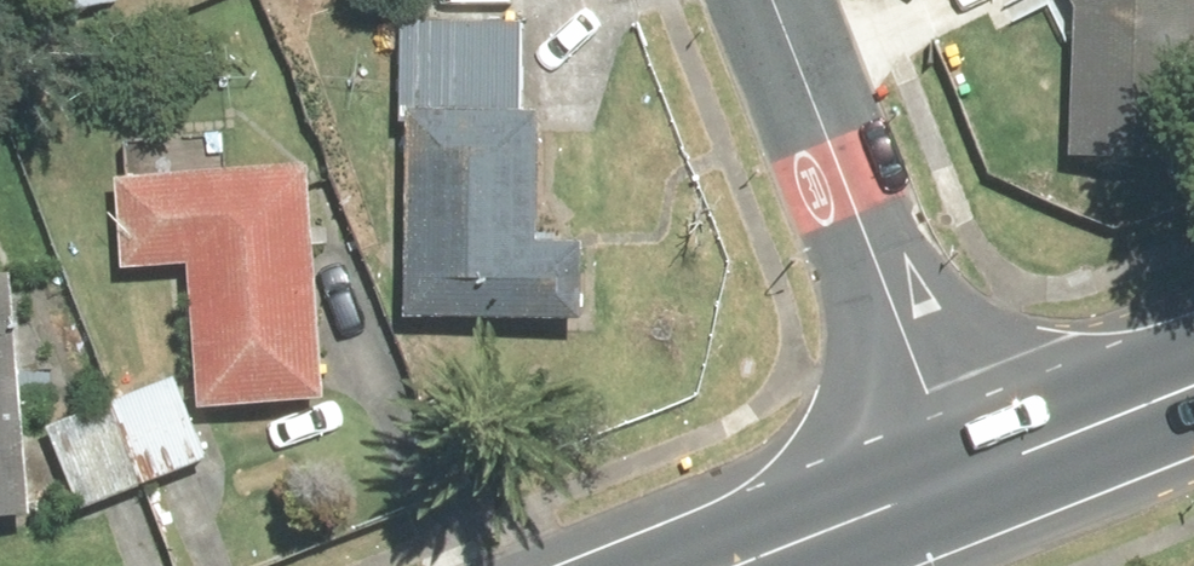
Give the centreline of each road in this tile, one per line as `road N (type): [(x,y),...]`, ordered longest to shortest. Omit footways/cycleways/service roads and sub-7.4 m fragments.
road 1 (residential): [(774,0),(971,475)]
road 2 (secondary): [(971,475),(741,565)]
road 3 (secondary): [(1193,384),(971,475)]

